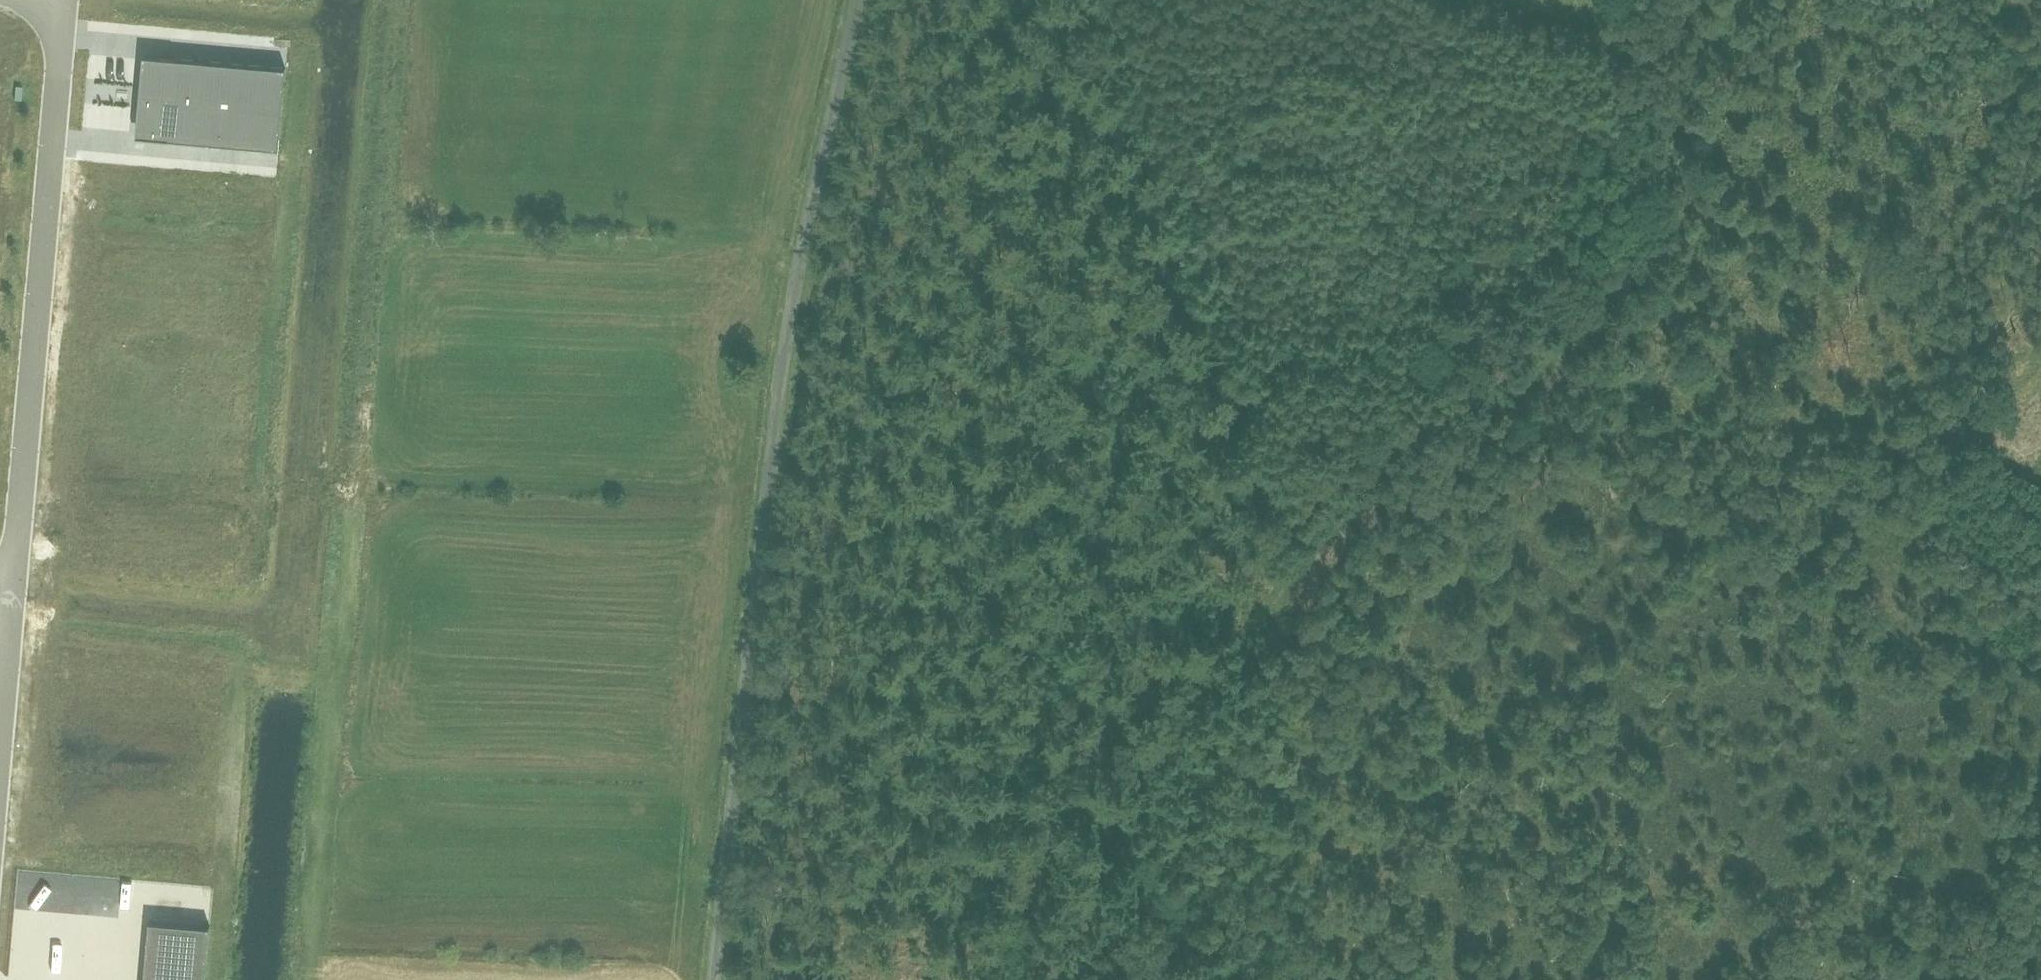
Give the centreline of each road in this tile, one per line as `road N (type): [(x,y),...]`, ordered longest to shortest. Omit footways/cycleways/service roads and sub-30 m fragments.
road 1 (unclassified): [(714,979),(785,356),(859,0)]
road 2 (unclassified): [(64,3),(4,596)]

